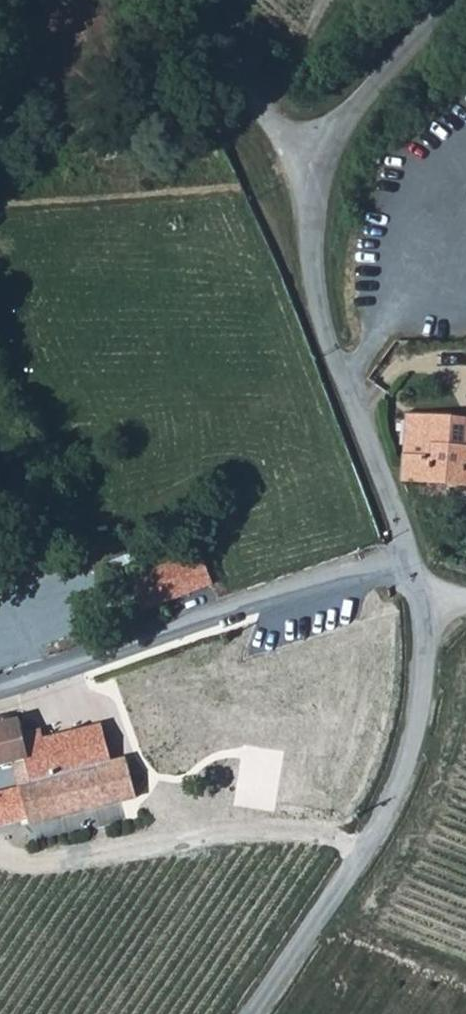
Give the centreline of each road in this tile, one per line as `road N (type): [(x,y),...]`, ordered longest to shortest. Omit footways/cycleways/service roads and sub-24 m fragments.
road 1 (unclassified): [(412,559),(319,305),(311,245),(333,143),(456,0)]
road 2 (unclassified): [(249,1013),(366,848),(404,770),(418,725),(424,620),(412,559)]
road 3 (residential): [(412,559),(0,695)]
road 4 (track): [(224,0),(258,100),(316,199)]

